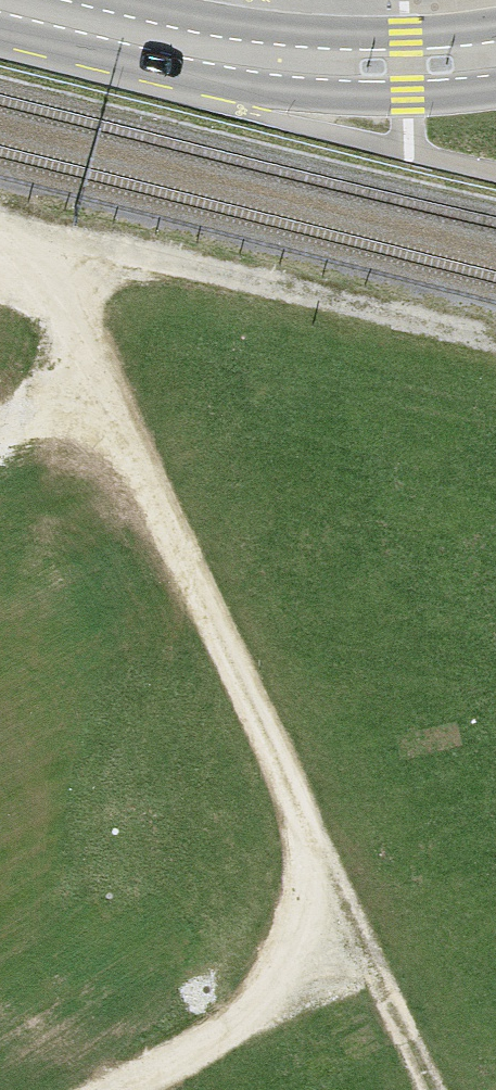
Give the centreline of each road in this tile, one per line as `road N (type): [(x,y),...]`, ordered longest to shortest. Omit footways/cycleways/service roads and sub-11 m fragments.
road 1 (track): [(23,228),(428,1089)]
road 2 (primary): [(495,58),(406,64),(251,56),(7,0)]
road 3 (track): [(495,346),(23,228)]
road 4 (track): [(121,1089),(218,1037),(351,933)]

